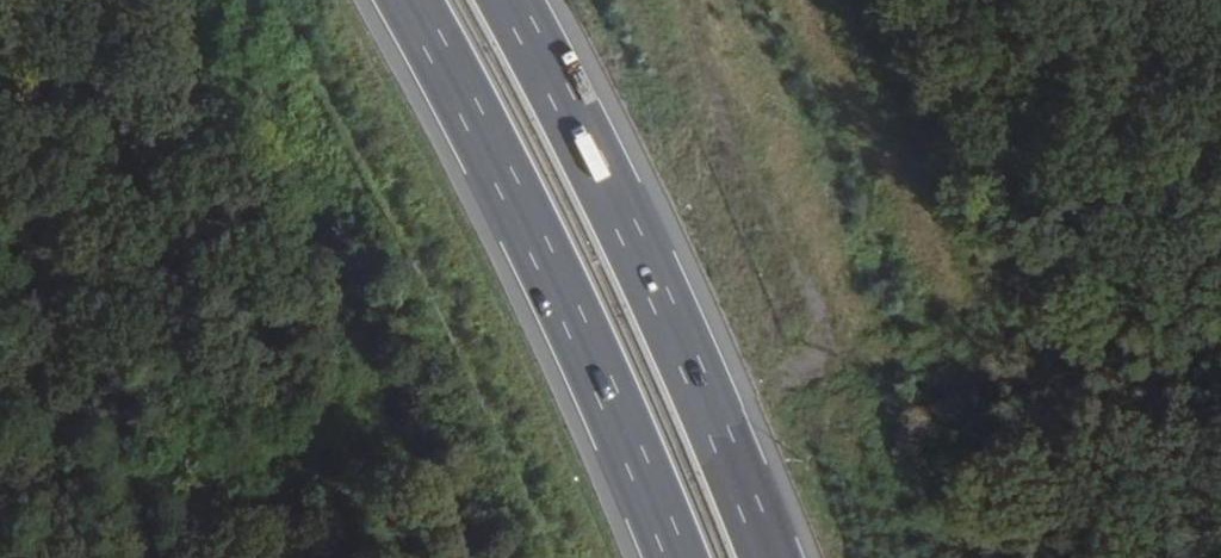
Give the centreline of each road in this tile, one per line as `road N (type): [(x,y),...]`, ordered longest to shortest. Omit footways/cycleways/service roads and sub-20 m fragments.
road 1 (trunk): [(416,0),(573,301),(683,557)]
road 2 (trunk): [(762,557),(637,269),(499,0)]

